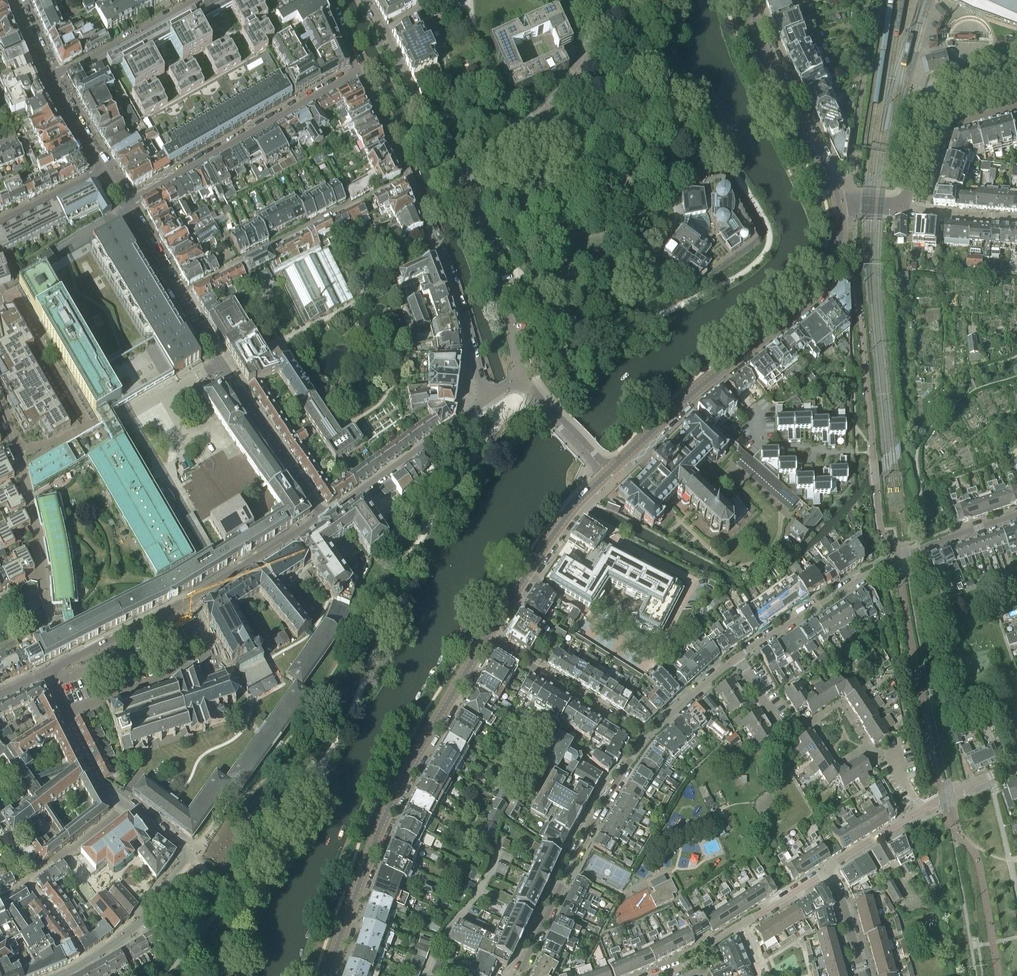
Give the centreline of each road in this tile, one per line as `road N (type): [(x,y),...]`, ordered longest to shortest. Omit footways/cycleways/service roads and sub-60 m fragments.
road 1 (tertiary): [(327,975),(398,787),(487,637)]
road 2 (residential): [(1016,515),(919,549),(736,659)]
road 3 (residential): [(323,515),(187,601),(69,662)]
road 4 (residential): [(360,69),(123,203)]
road 5 (residential): [(323,515),(179,295)]
road 6 (residential): [(641,743),(518,975)]
road 7 (residential): [(408,176),(179,295)]
road 8 (residential): [(126,805),(183,849),(185,862),(135,928),(60,975)]
road 9 (residential): [(0,399),(55,634)]
road 10 (residential): [(408,176),(457,295),(484,399)]
road 11 (tertiary): [(713,376),(821,287),(839,242),(839,205)]
road 12 (tertiary): [(839,205),(748,0)]
road 13 (tertiary): [(487,637),(550,537),(607,474)]
road 14 (residential): [(484,399),(323,515)]
road 15 (residential): [(487,637),(631,729),(641,743)]
road 16 (residential): [(524,379),(477,209)]
road 17 (residential): [(50,78),(196,0)]
road 18 (residential): [(50,671),(100,783),(126,805)]
road 19 (residential): [(599,0),(581,69),(530,128)]
road 20 (tertiary): [(607,474),(713,376)]
road 21 (residential): [(435,126),(367,0)]
road 22 (residential): [(736,659),(641,743)]
road 23 (residential): [(27,879),(126,805)]
road 24 (tertiary): [(926,133),(949,88),(1016,69)]

